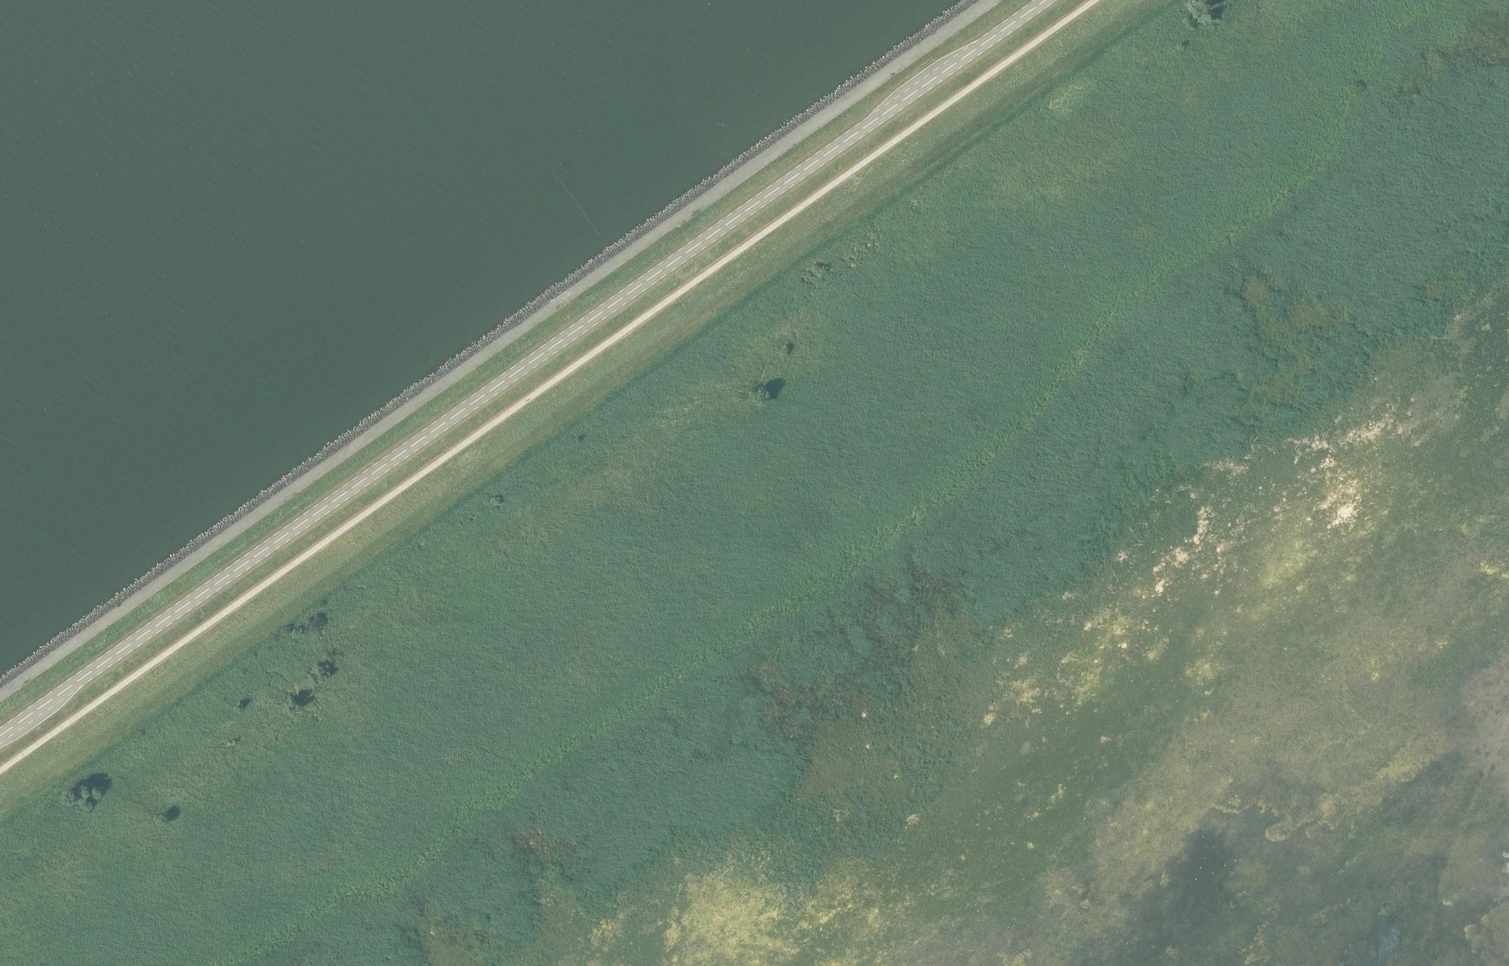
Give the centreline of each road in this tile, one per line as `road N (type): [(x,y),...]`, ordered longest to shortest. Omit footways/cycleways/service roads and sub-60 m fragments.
road 1 (secondary): [(0,730),(1038,0)]

